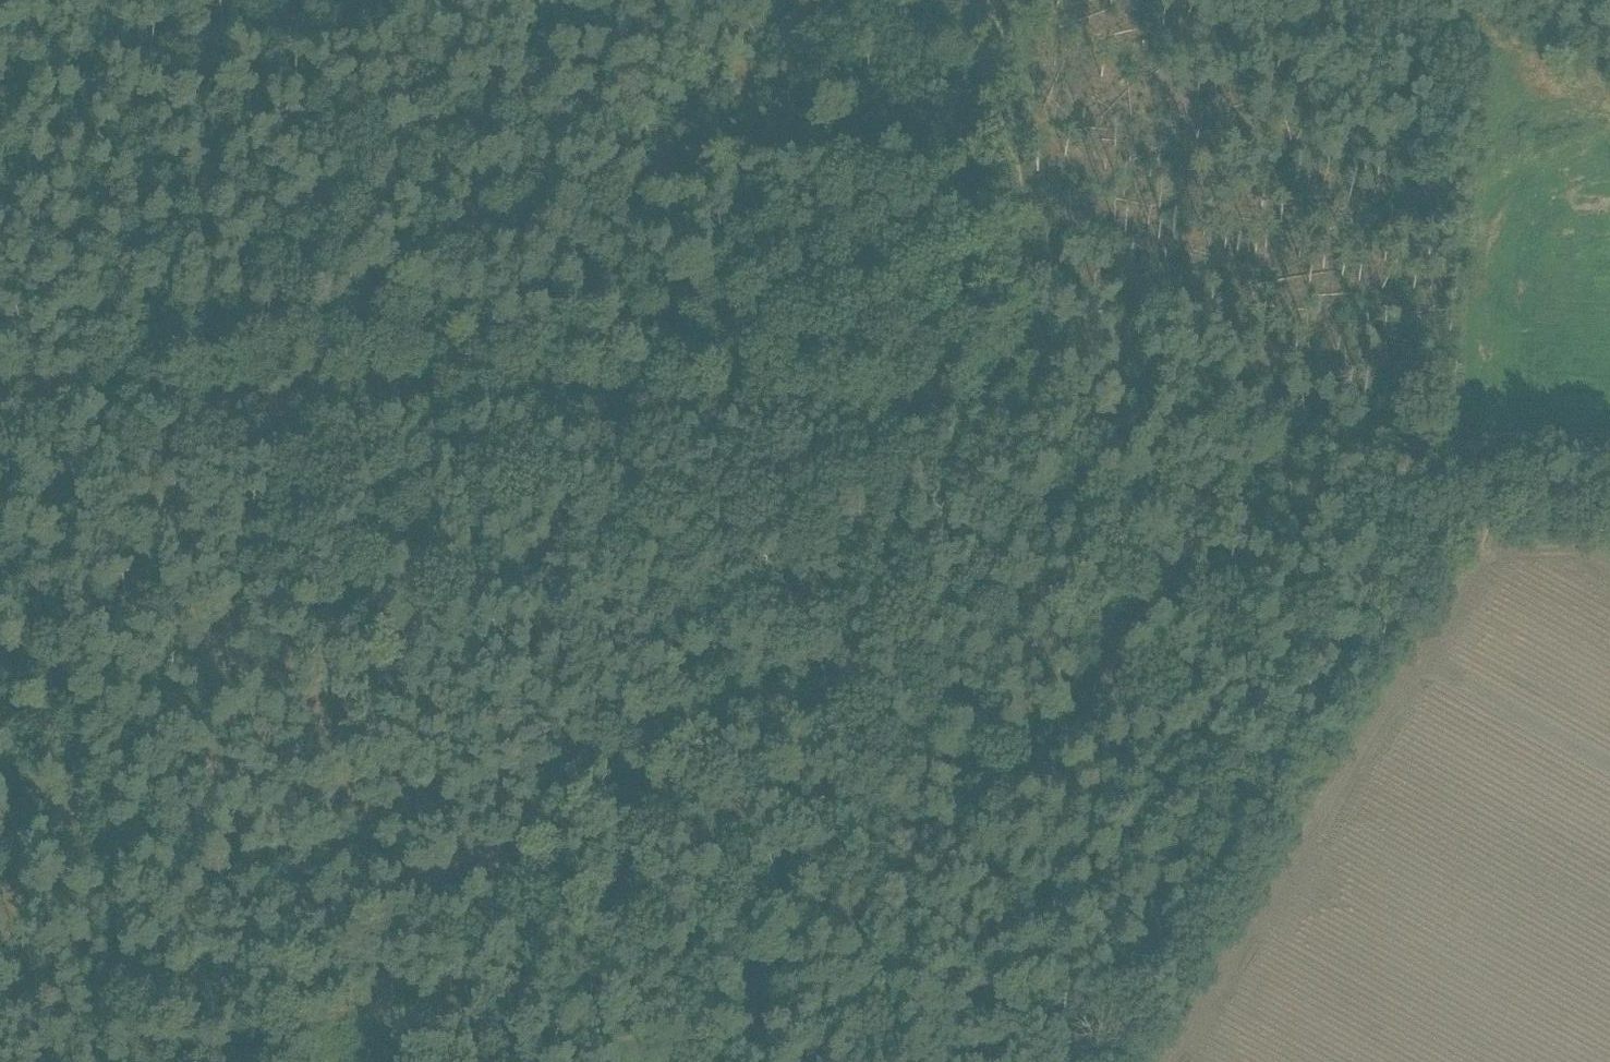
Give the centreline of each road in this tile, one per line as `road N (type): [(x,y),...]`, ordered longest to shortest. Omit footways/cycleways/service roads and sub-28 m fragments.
road 1 (track): [(0,390),(1046,430)]
road 2 (track): [(1046,430),(1609,452)]
road 3 (track): [(156,1061),(0,525)]
road 4 (track): [(1046,430),(996,0)]

